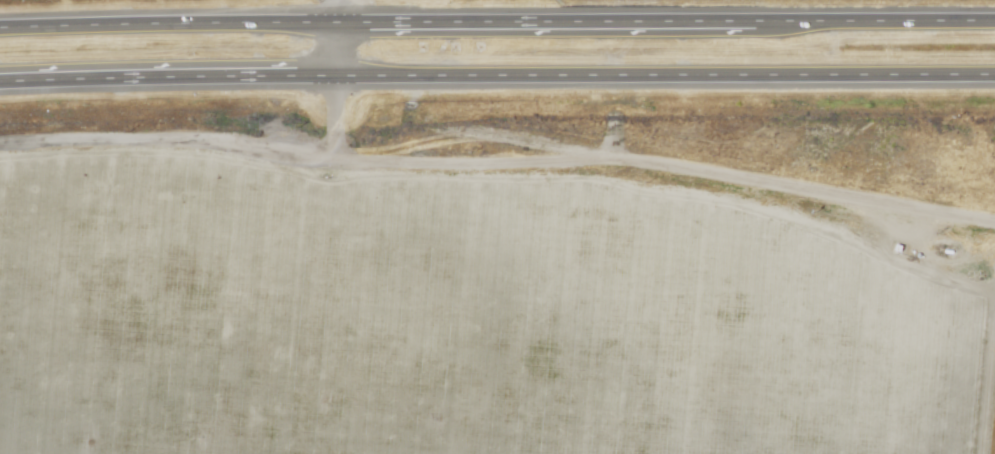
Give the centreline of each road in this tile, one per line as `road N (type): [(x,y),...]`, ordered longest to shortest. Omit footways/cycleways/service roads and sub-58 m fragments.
road 1 (trunk): [(0,81),(337,70),(994,74)]
road 2 (trunk): [(994,20),(0,28)]

